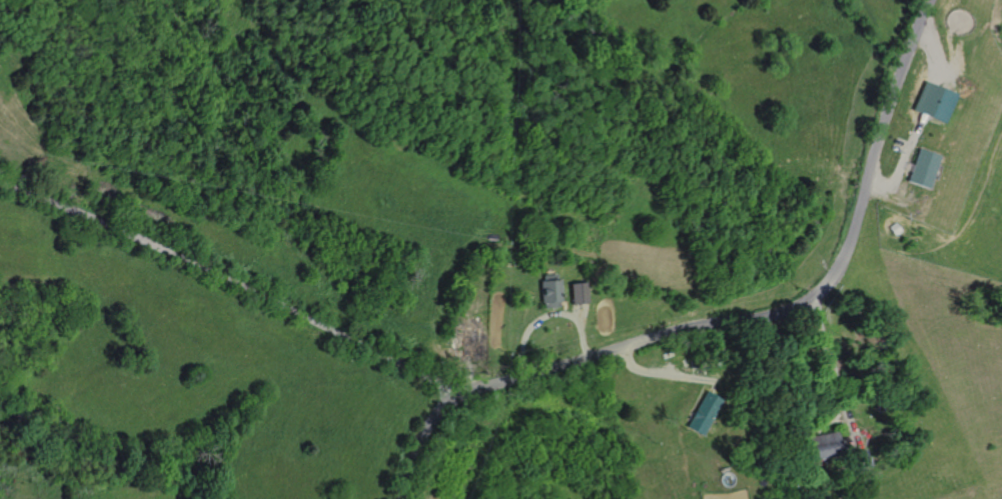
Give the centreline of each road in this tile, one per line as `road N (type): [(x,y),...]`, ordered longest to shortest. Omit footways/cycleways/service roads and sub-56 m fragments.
road 1 (residential): [(400,498),(425,431),(460,394),(664,333),(762,318),(812,300),(840,263),(930,0)]
road 2 (residential): [(457,397),(423,373),(94,217),(0,183)]

